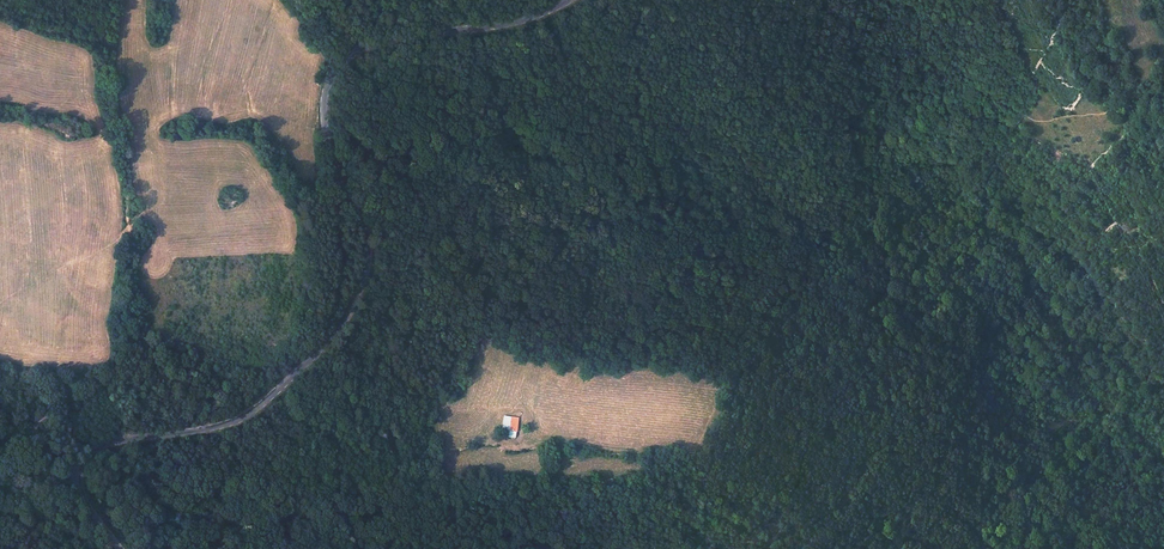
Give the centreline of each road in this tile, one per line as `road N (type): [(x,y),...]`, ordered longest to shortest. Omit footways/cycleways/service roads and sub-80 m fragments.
road 1 (unclassified): [(120,548),(81,491),(79,462),(89,450),(212,428),(253,412),(316,354),(353,300),(367,236),(332,152),(328,118),(329,92),(356,53),(395,37),(524,17),(563,0)]
road 2 (track): [(805,548),(865,462),(864,414),(848,381),(804,336),(624,238),(511,144),(530,110),(633,24),(638,0)]
road 3 (track): [(864,414),(830,447),(818,441),(808,418),(764,452),(756,452),(746,422),(697,454),(475,438)]

